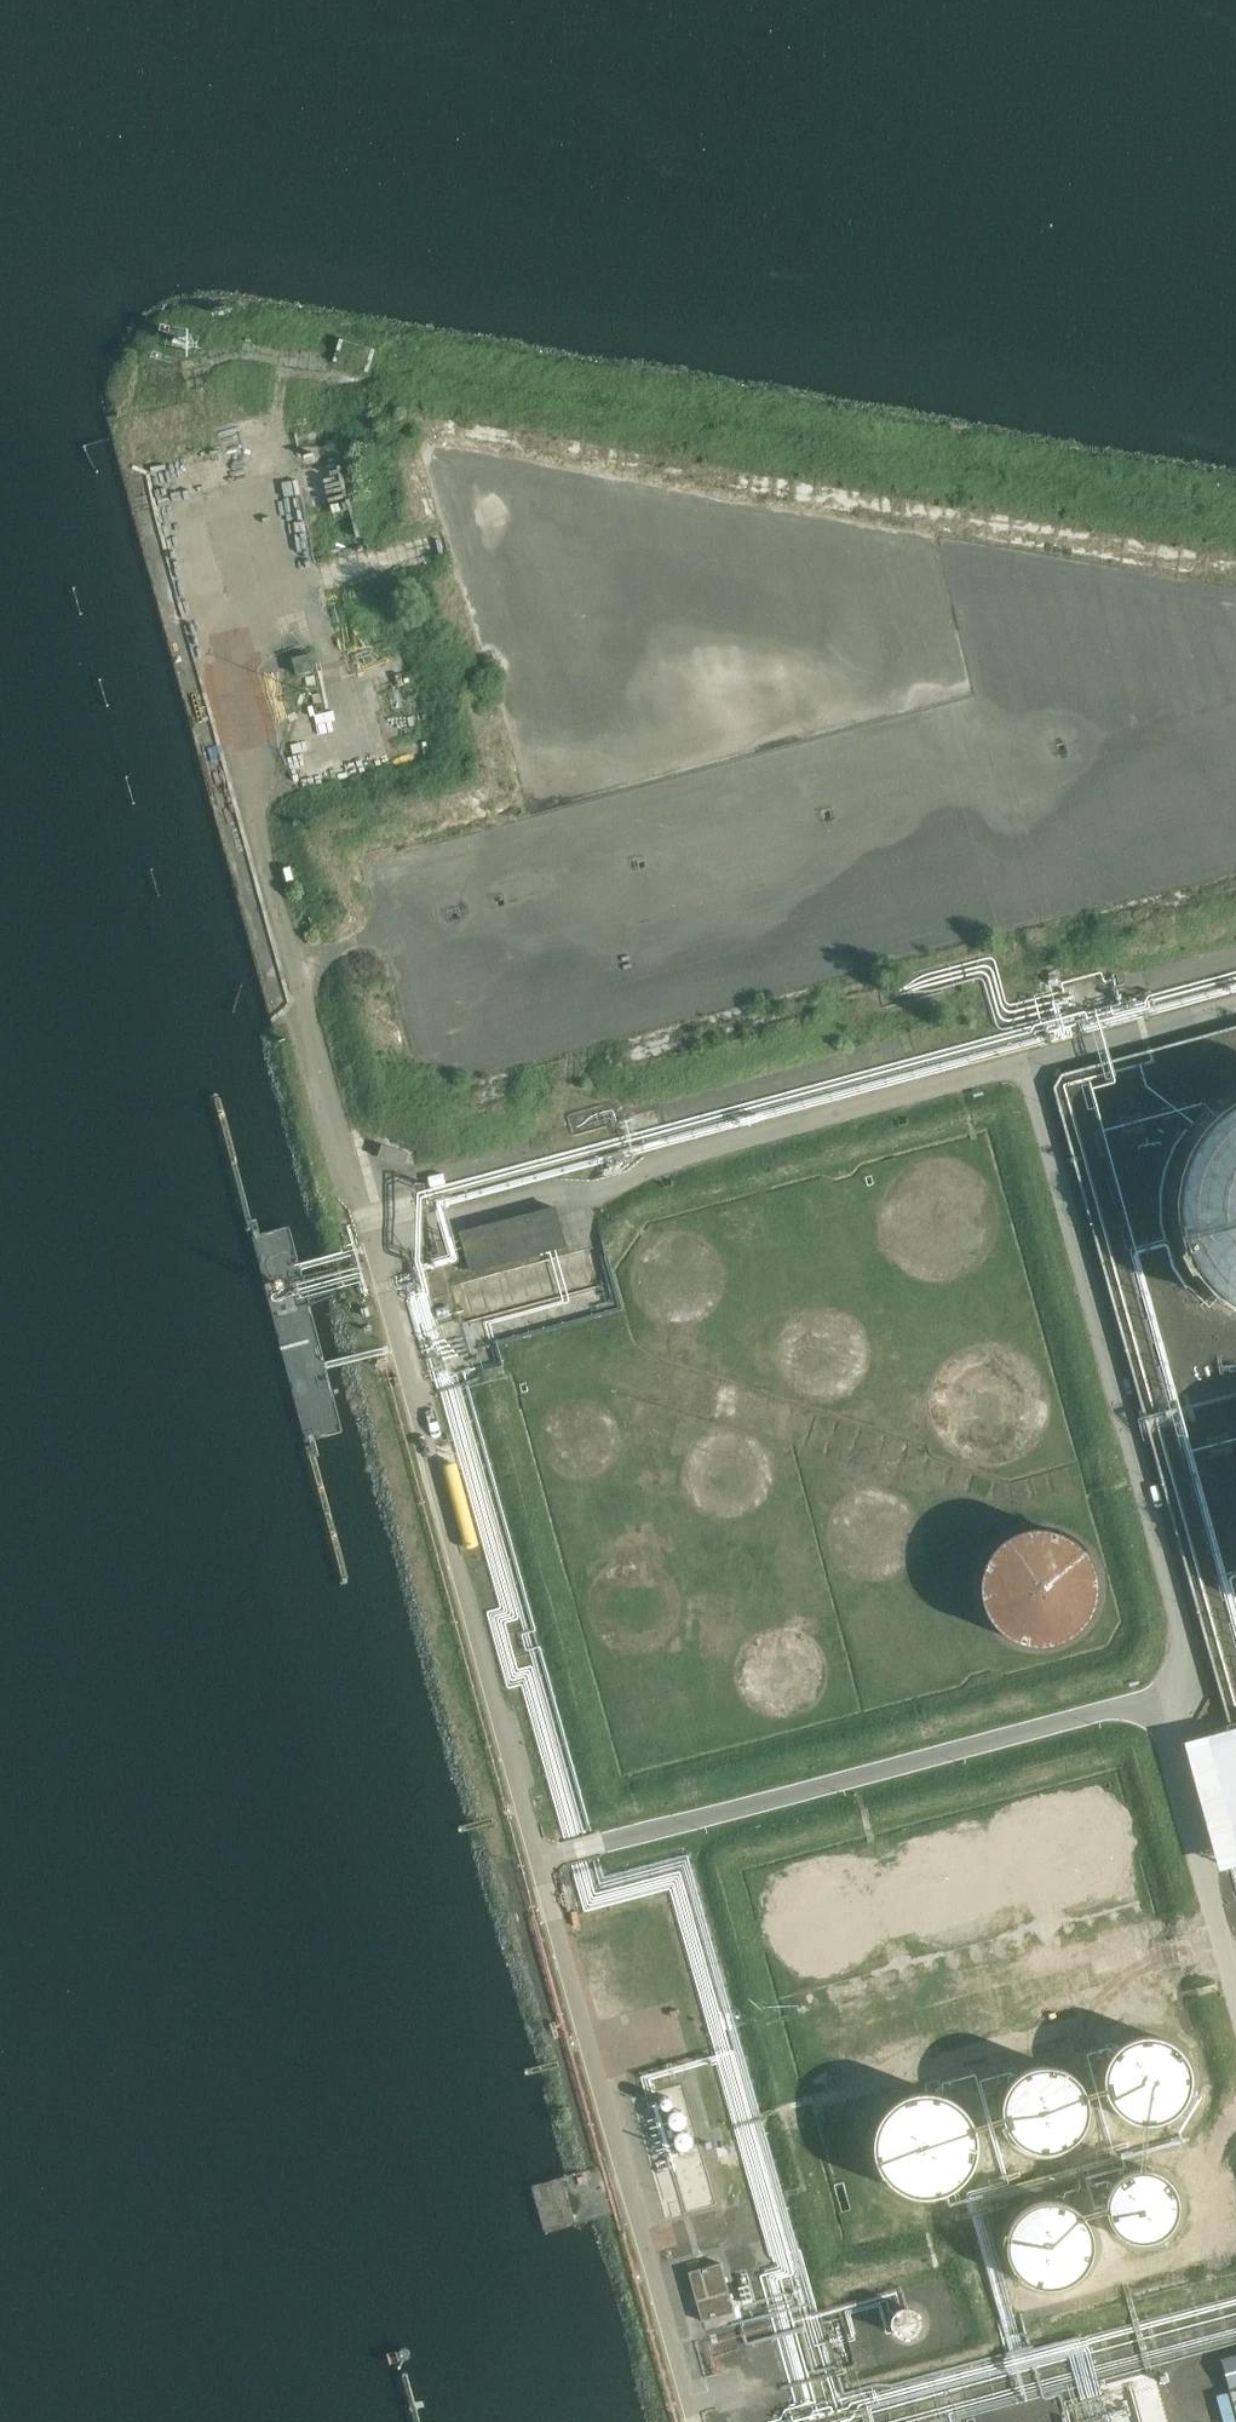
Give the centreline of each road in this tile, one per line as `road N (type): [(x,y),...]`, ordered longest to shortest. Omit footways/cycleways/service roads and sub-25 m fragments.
road 1 (track): [(428,550),(477,544),(1235,632)]

